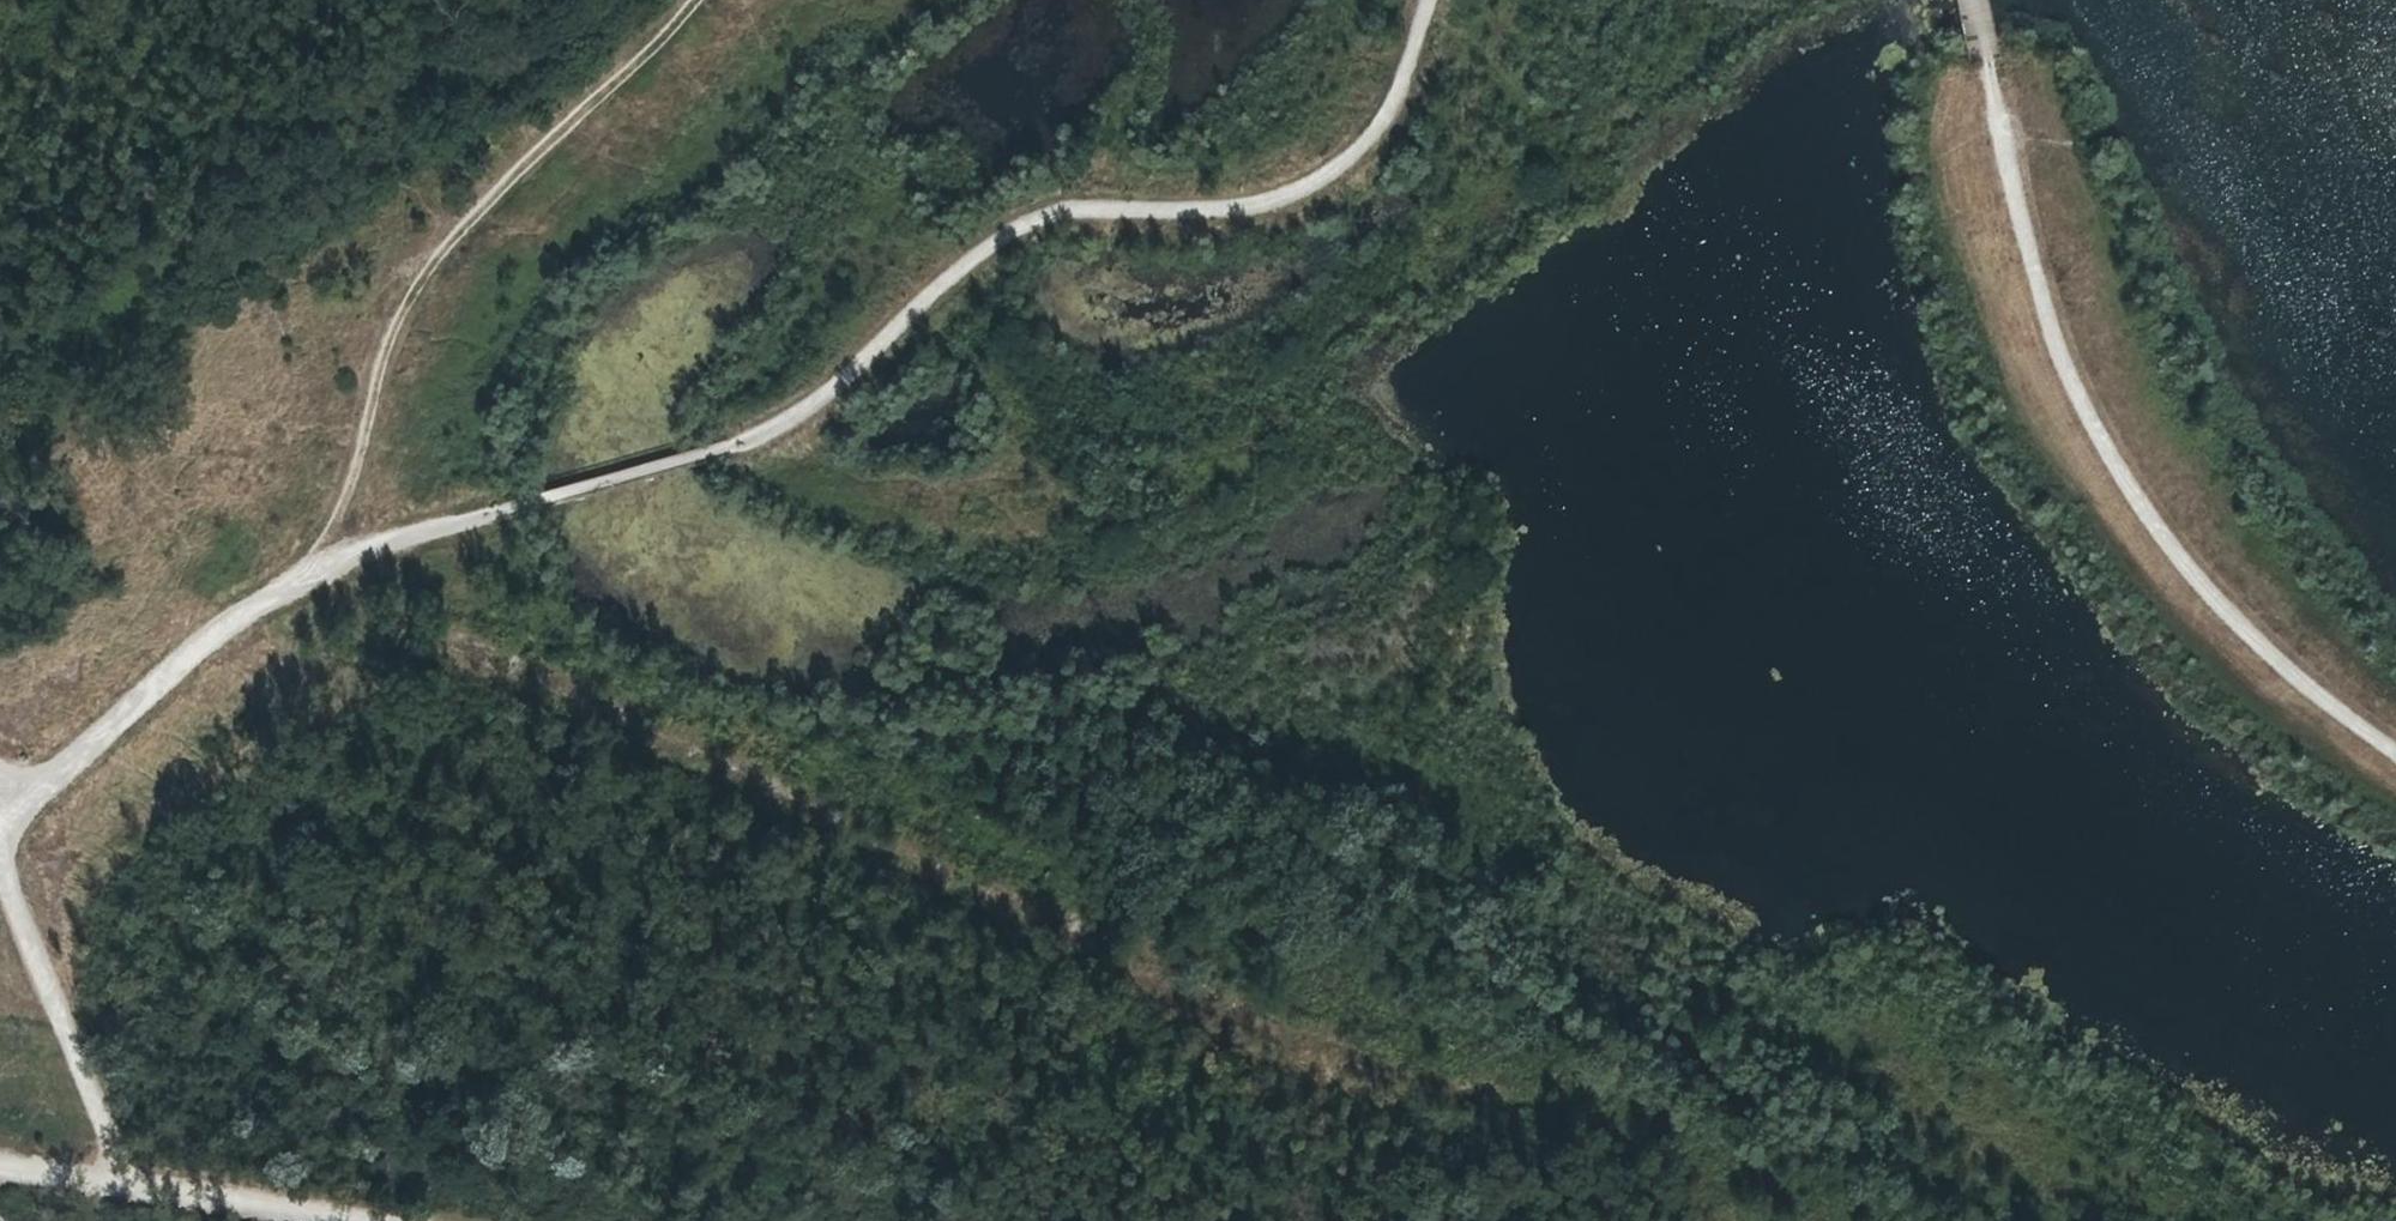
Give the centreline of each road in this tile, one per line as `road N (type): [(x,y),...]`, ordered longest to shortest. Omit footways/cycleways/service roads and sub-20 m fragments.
road 1 (track): [(284,581),(954,898),(1345,1066),(1580,1131),(1716,1216)]
road 2 (track): [(2077,1220),(1984,1176),(1935,1176),(1889,1220)]

